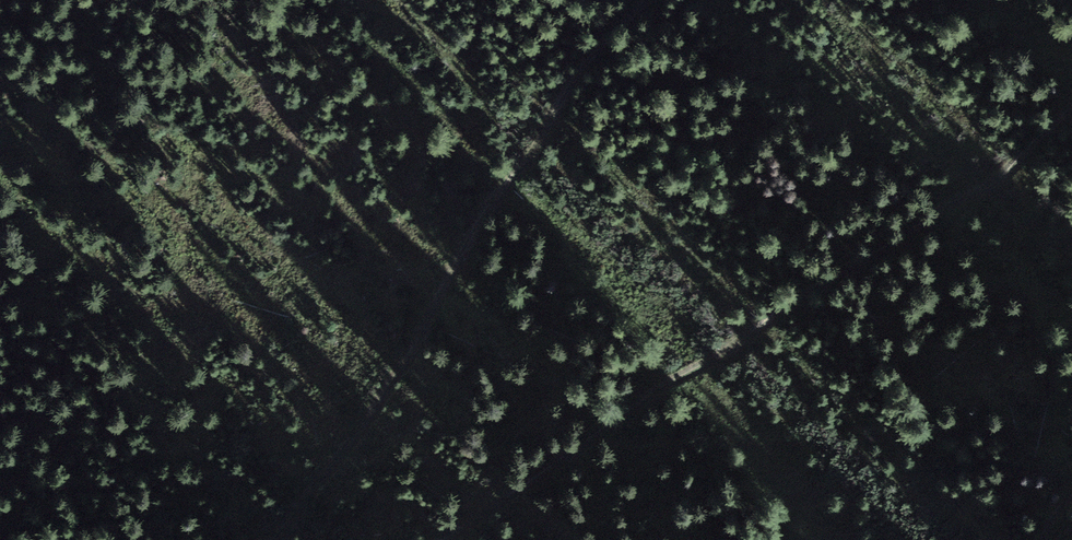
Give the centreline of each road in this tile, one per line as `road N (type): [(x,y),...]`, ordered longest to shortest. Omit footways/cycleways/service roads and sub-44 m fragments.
road 1 (track): [(1071,105),(986,187),(911,226),(594,430),(441,539)]
road 2 (track): [(271,539),(404,363),(475,228),(522,171),(574,74),(641,0)]

